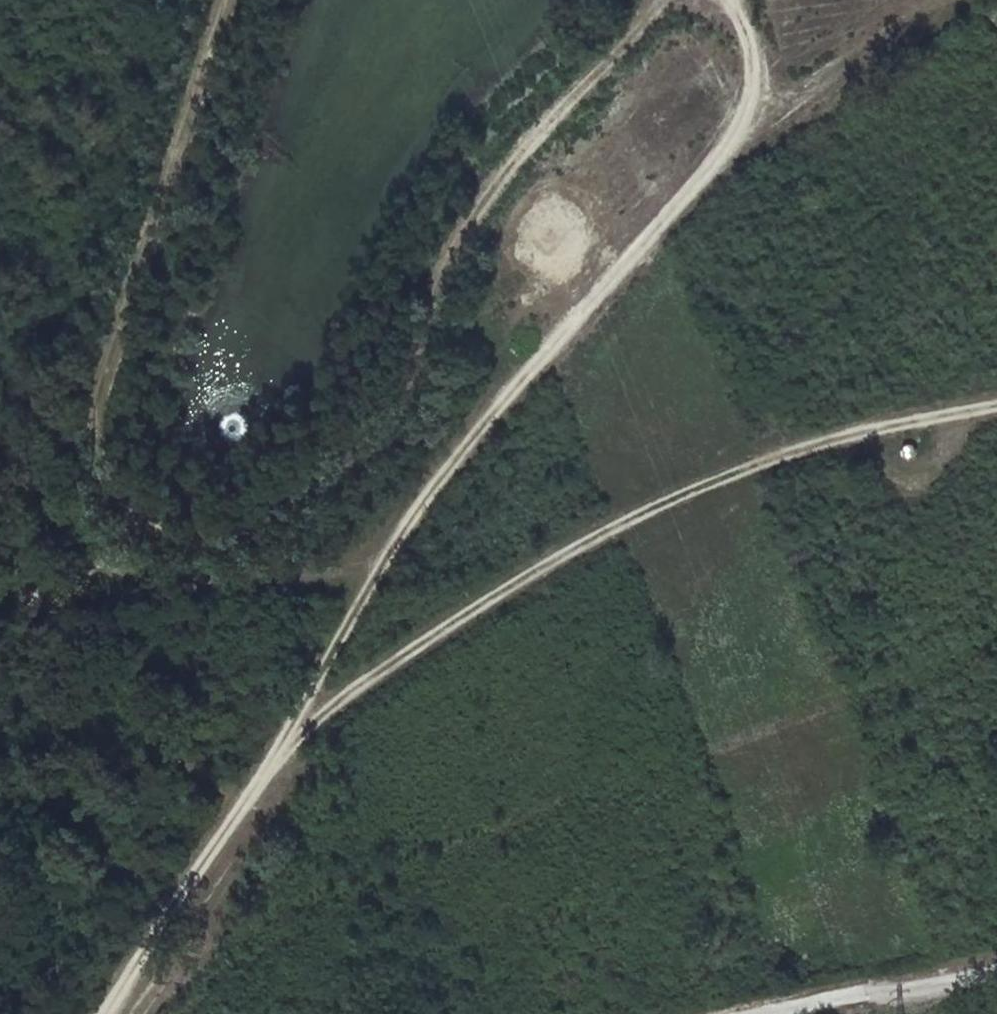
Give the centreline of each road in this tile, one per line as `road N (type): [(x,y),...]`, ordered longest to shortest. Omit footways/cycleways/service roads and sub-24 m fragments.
road 1 (track): [(102,1013),(289,733),(436,487),(736,144),(755,56),(733,0)]
road 2 (track): [(230,0),(96,414),(105,479),(146,524),(213,544),(284,515),(393,427),(460,235)]
road 3 (track): [(289,733),(644,514),(827,438),(996,407)]
road 4 (track): [(460,235),(668,0)]
road 5 (track): [(776,1013),(996,969)]

